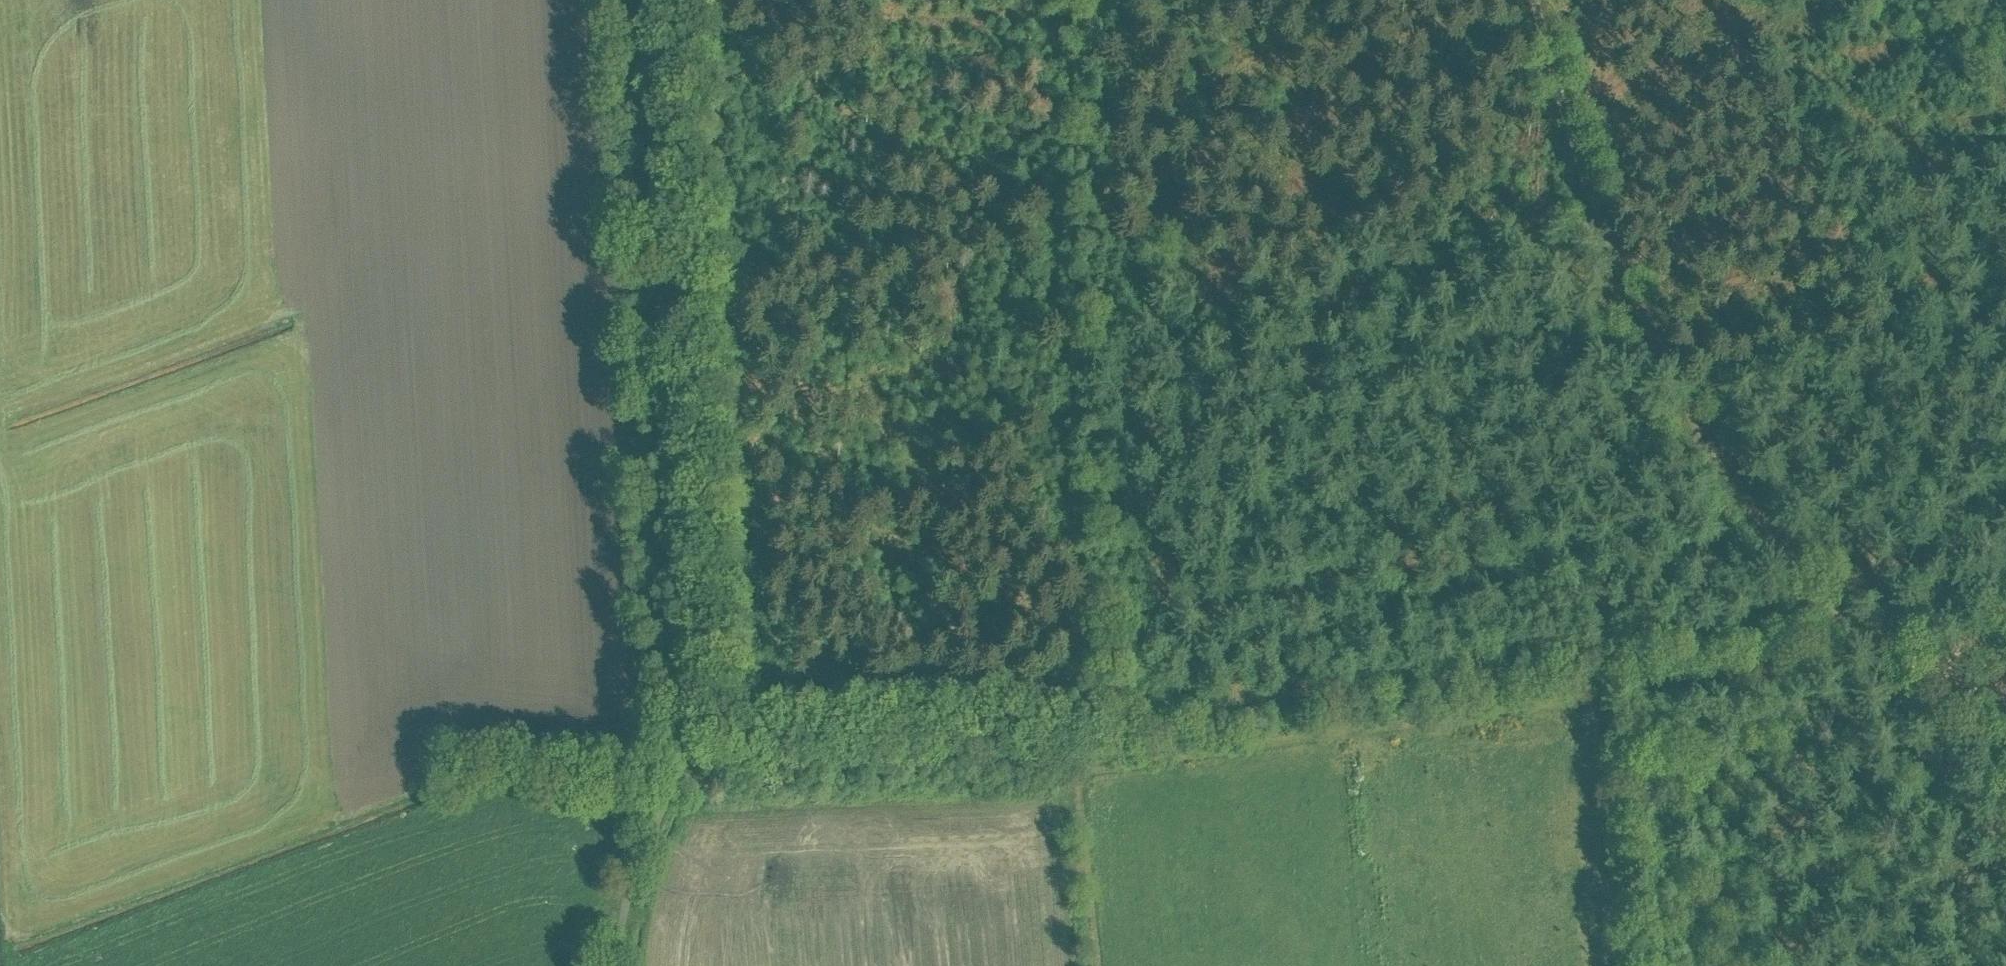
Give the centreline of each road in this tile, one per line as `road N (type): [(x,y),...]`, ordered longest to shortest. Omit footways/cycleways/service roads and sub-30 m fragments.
road 1 (track): [(1097,965),(1079,776)]

